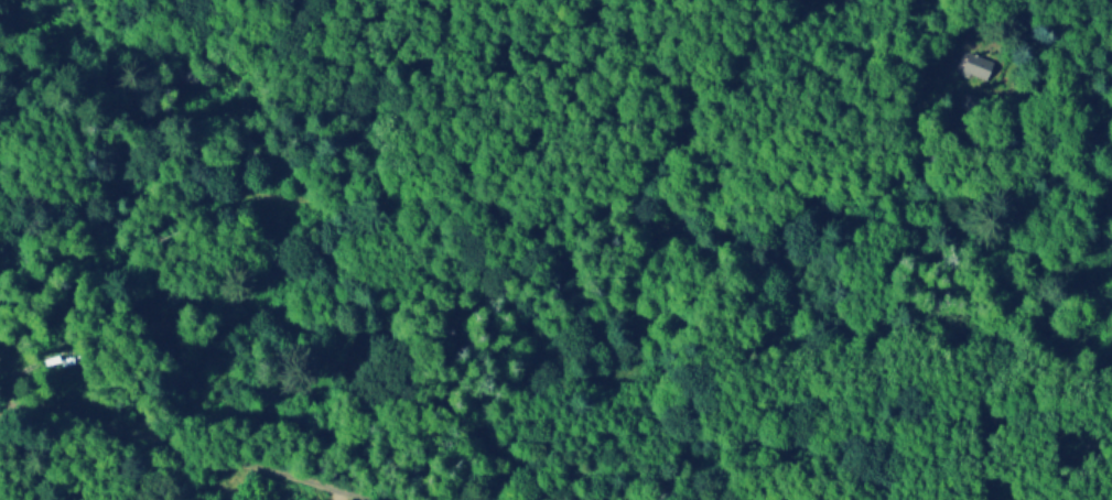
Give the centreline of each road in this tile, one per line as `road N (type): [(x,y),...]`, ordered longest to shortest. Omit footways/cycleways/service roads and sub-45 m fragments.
road 1 (track): [(0,194),(62,207),(216,189),(719,227),(968,221),(1010,198),(1023,177),(1032,137),(1027,80)]

